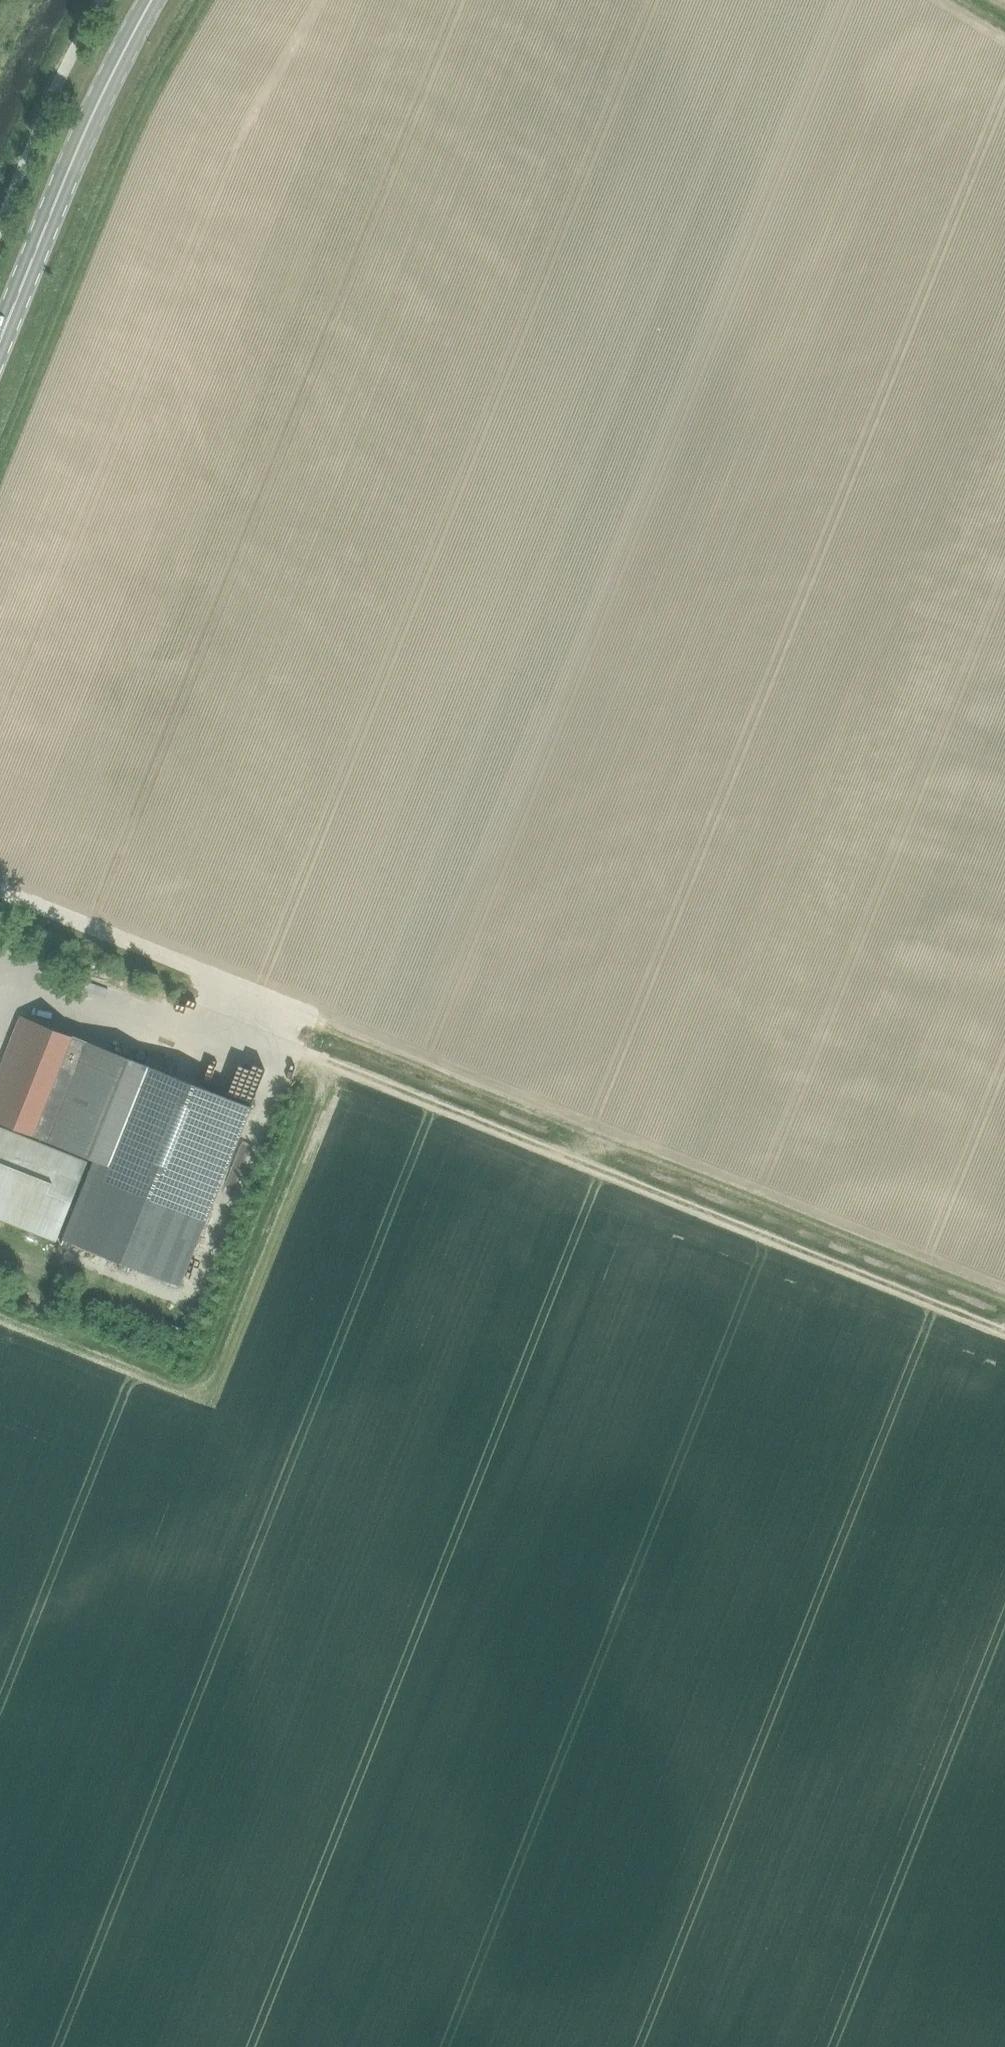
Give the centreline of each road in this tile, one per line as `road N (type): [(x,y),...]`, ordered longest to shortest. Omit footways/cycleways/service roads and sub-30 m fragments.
road 1 (primary): [(0,340),(74,157),(151,0)]

